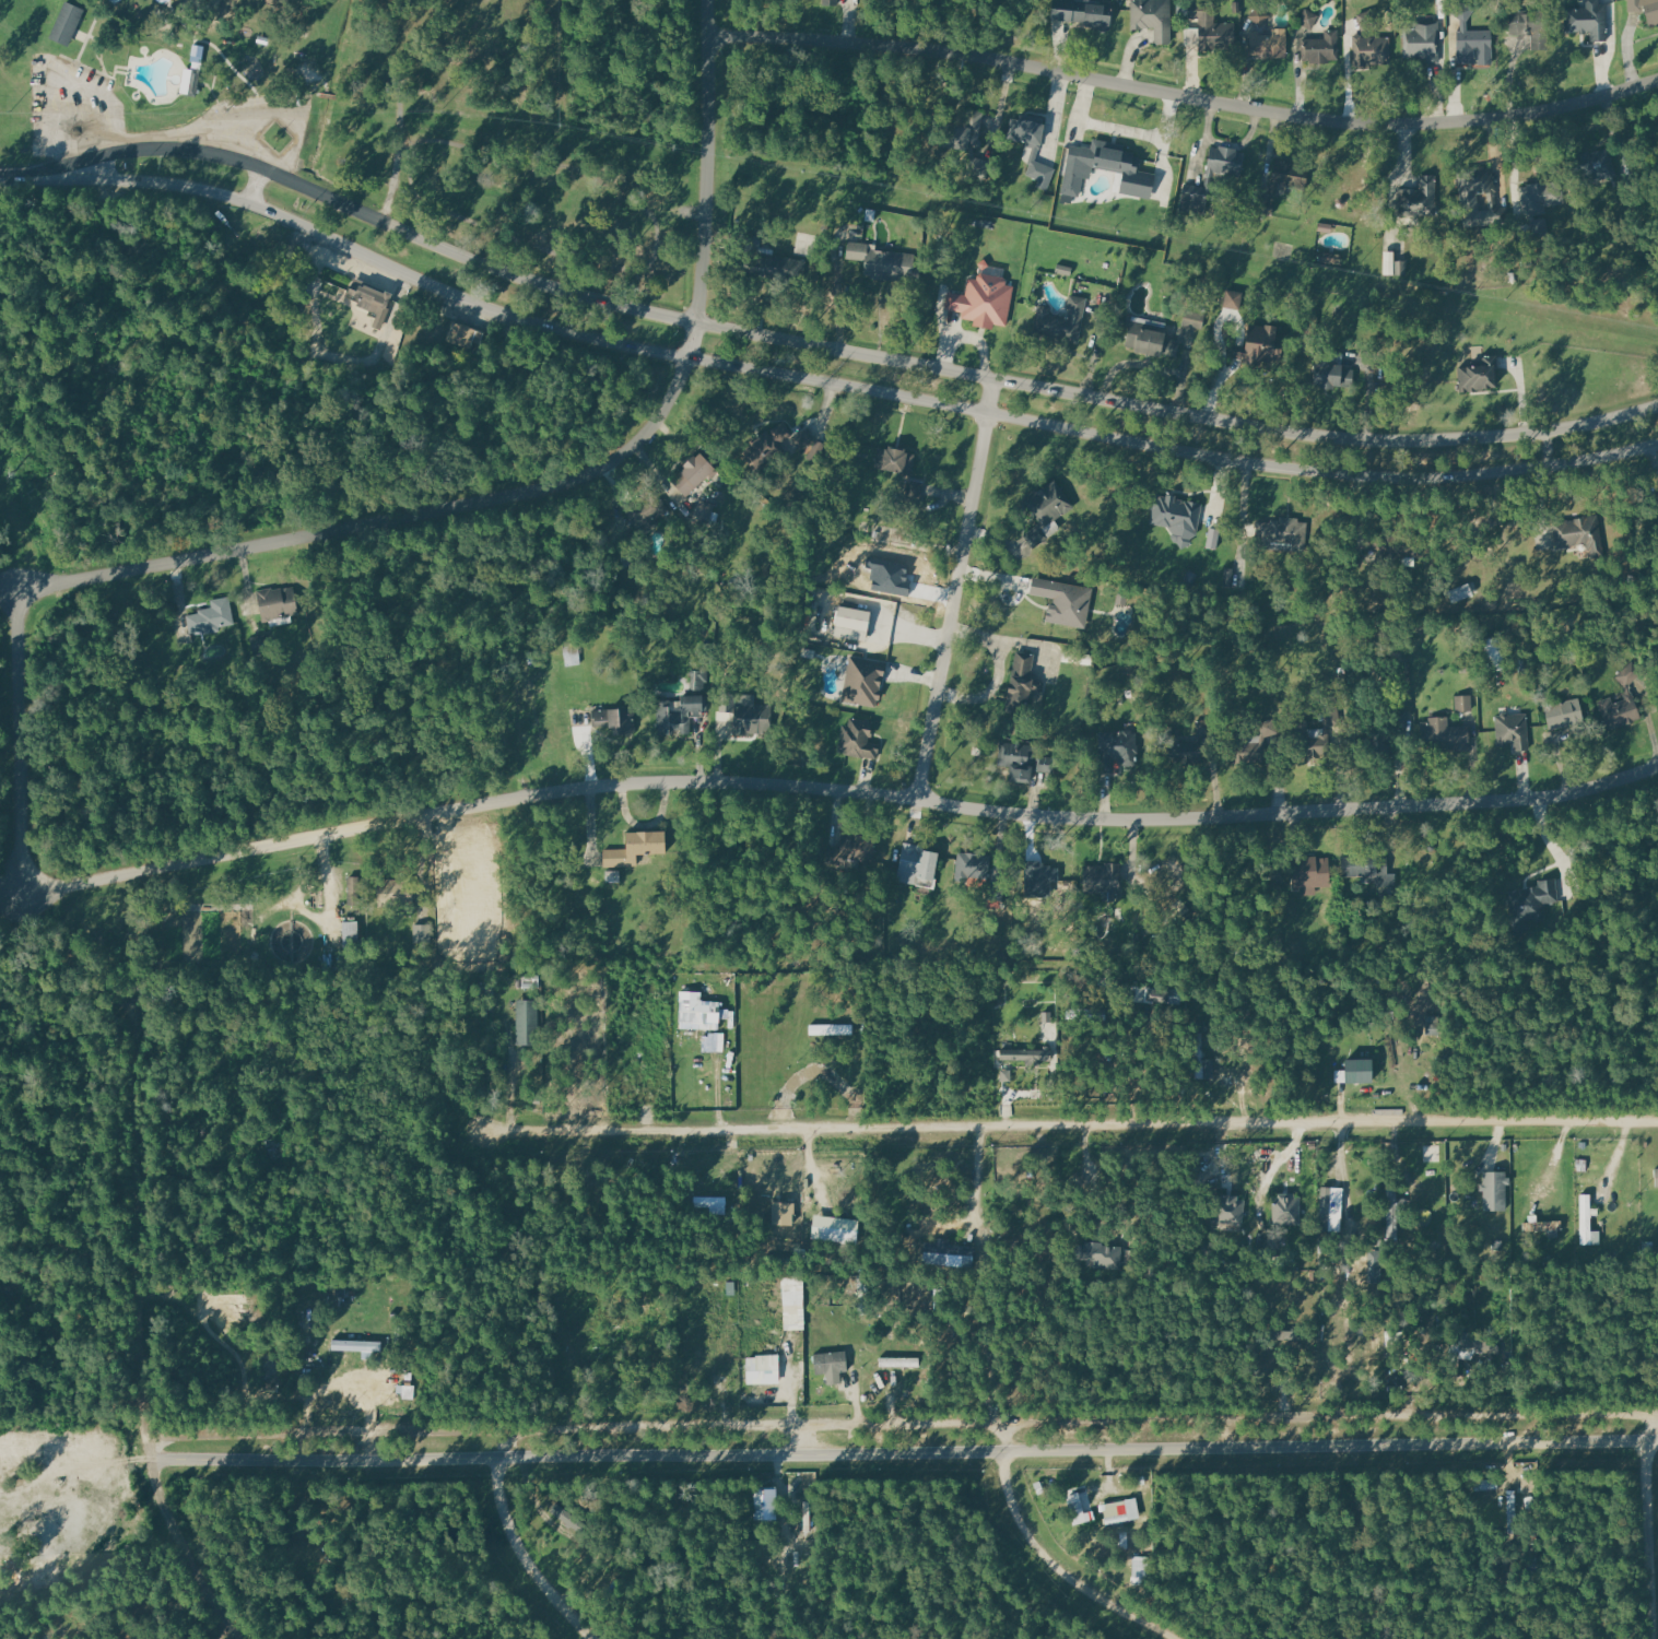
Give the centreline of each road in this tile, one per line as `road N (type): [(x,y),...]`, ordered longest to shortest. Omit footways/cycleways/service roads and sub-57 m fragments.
road 1 (residential): [(32,885),(80,885),(315,835),(638,780),(834,787),(1009,812),(1139,818),(1548,795),(1657,765)]
road 2 (tertiary): [(1657,1415),(1351,1413),(148,1438)]
road 3 (tertiary): [(153,1459),(1657,1441)]
road 4 (residential): [(1657,1120),(485,1132)]
road 5 (residential): [(710,0),(698,323),(670,401),(639,440),(565,481),(21,592)]
road 6 (residential): [(1657,69),(1514,110),(1327,123),(975,60),(710,36)]
road 7 (secondary): [(806,379),(1290,471),(1490,475),(1657,447)]
road 8 (secondary): [(1657,409),(1460,443),(1356,441),(1226,425),(810,344)]
road 9 (secondary): [(810,344),(507,273),(208,152),(125,151),(36,176)]
road 10 (secondary): [(36,176),(205,190),(514,314),(806,379)]
road 11 (residential): [(129,1027),(148,1438),(166,1510),(234,1638)]
road 12 (residential): [(992,379),(918,798)]
road 13 (residential): [(21,592),(20,850),(32,885)]
road 14 (residential): [(1006,1451),(1037,1537),(1073,1577),(1177,1638)]
road 15 (residential): [(1649,1416),(1651,1638)]
road 16 (residential): [(495,1457),(514,1534),(594,1638)]

